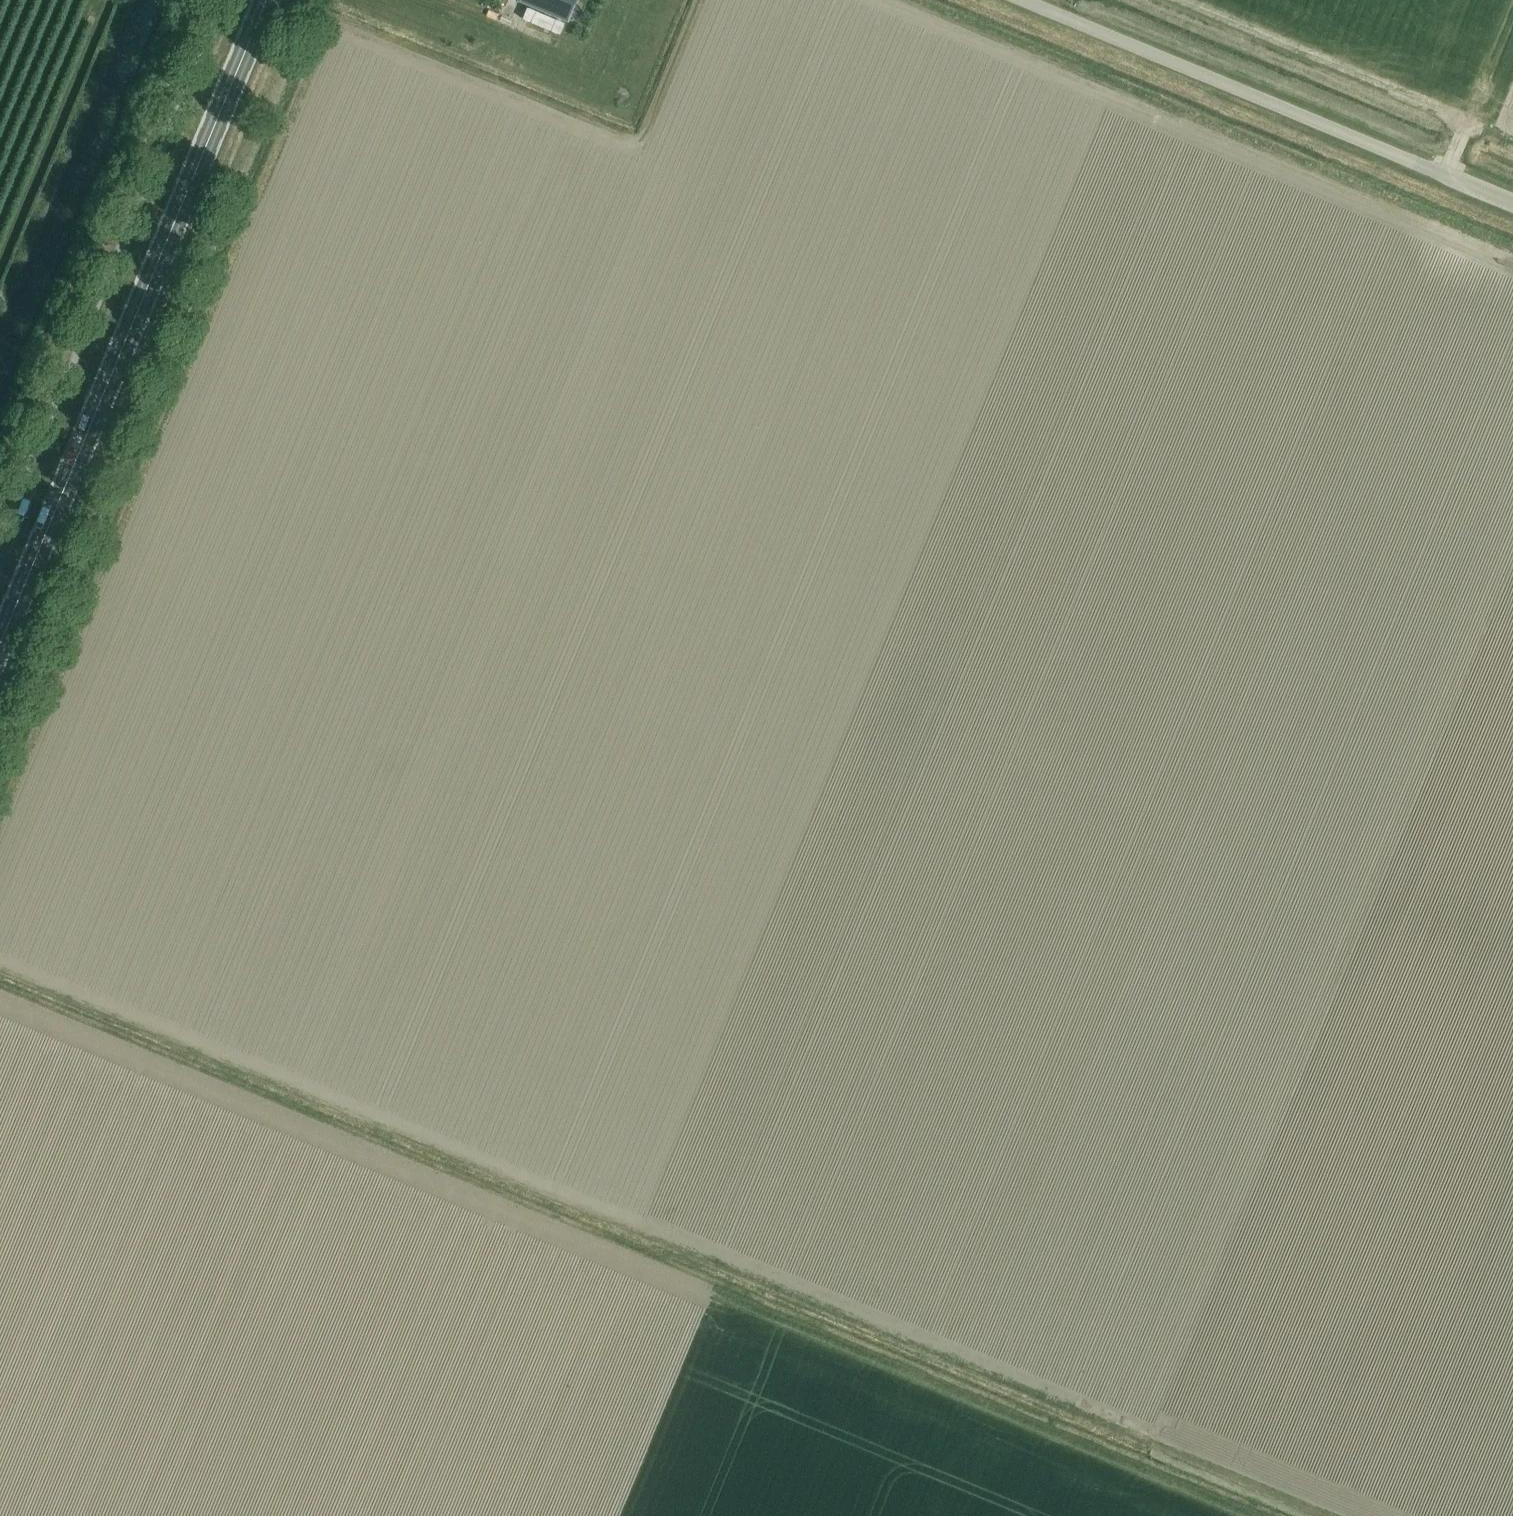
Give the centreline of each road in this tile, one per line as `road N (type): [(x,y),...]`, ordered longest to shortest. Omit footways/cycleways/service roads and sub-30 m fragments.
road 1 (tertiary): [(0,644),(269,0)]
road 2 (unclassified): [(1042,0),(1512,191)]

